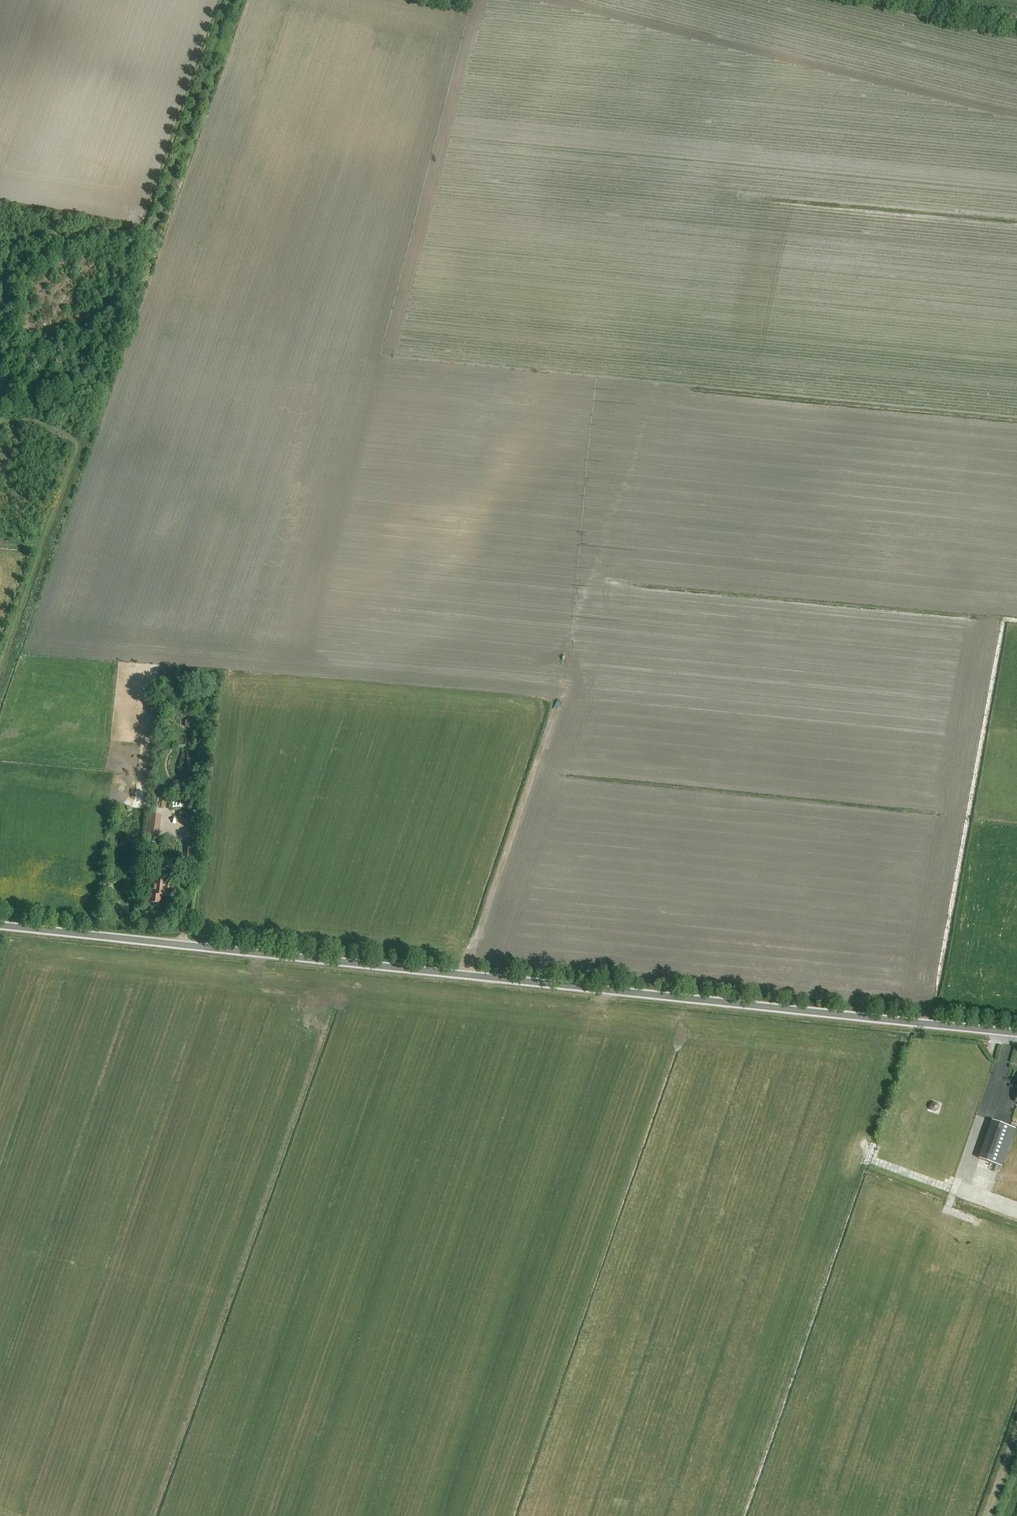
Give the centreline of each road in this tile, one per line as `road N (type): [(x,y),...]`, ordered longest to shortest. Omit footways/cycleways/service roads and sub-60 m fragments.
road 1 (unclassified): [(1016,1033),(0,925)]

